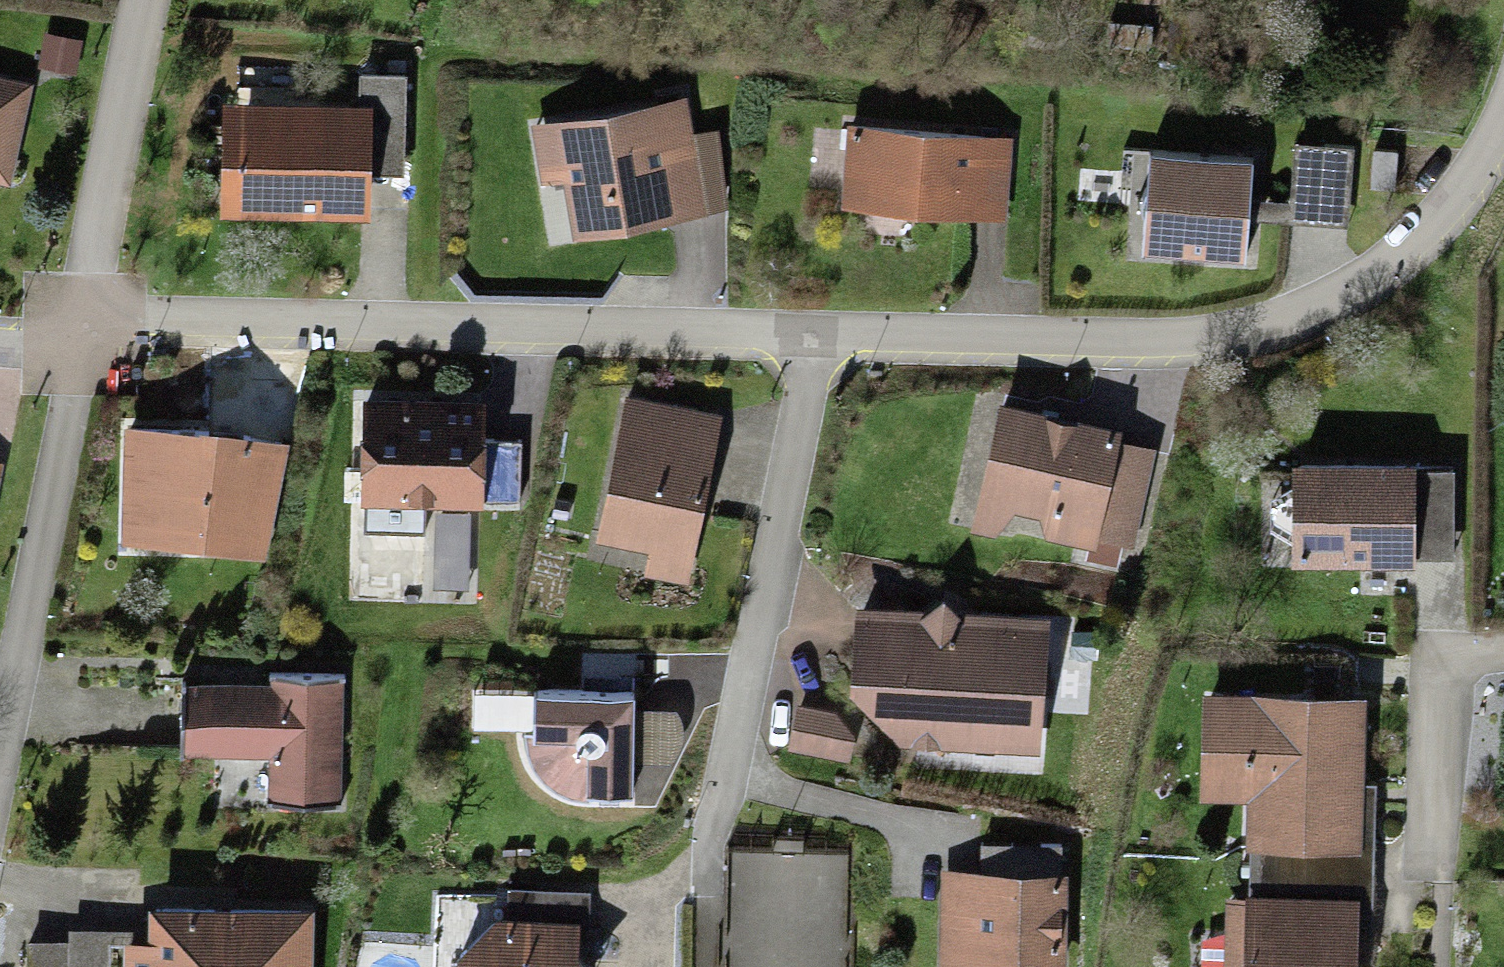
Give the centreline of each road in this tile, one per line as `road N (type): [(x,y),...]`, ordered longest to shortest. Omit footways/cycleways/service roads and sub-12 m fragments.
road 1 (residential): [(1503,108),(1454,196),(1395,253),(1320,303),(1231,330),(1143,345),(817,339)]
road 2 (residential): [(817,339),(153,326),(76,337)]
road 3 (residential): [(817,339),(704,837),(703,896)]
road 4 (residential): [(76,337),(0,720)]
road 5 (residential): [(139,0),(76,337)]
road 6 (residential): [(1503,650),(1463,660),(1444,686),(1426,874)]

